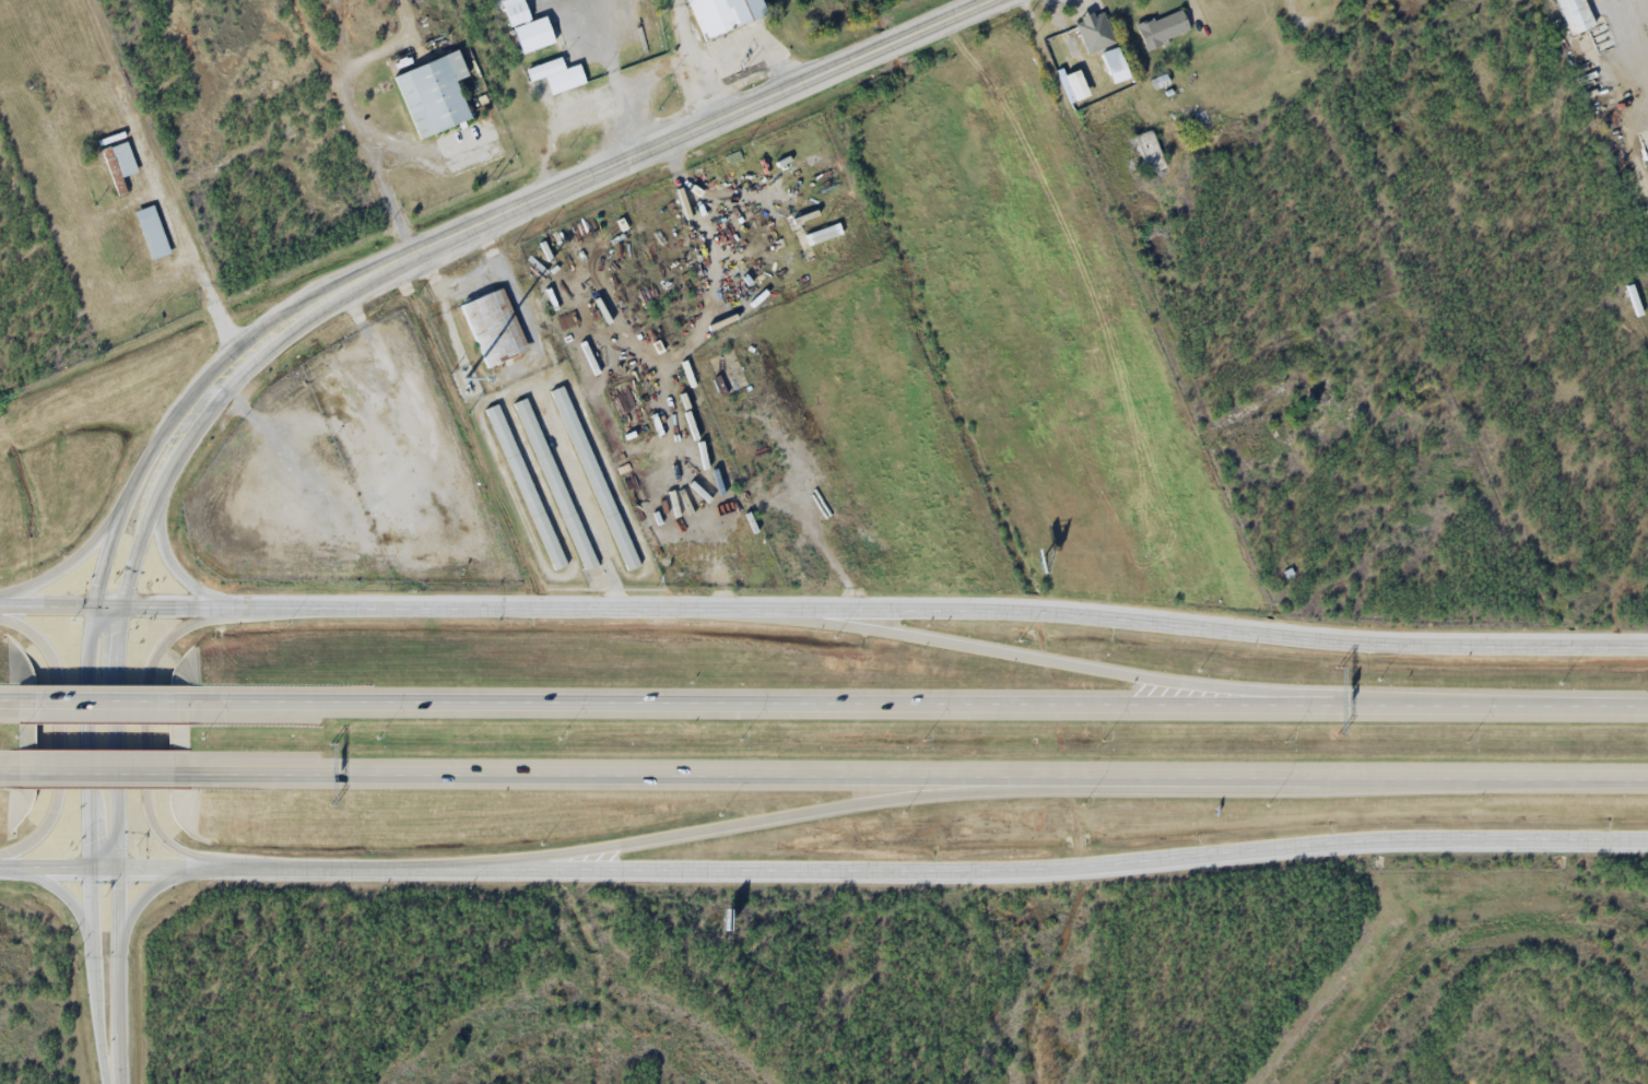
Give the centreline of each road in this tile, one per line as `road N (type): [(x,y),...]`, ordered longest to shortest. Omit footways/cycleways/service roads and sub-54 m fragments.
road 1 (motorway): [(1647,706),(189,703)]
road 2 (motorway): [(191,777),(1647,779)]
road 3 (secondary): [(455,874),(1066,875),(1408,844),(1647,848)]
road 4 (secondary): [(1647,640),(1372,638),(960,605),(709,608)]
road 5 (motorway): [(1459,705),(1144,678),(709,608)]
road 6 (primary): [(989,0),(319,301)]
road 7 (primary): [(709,608),(0,604)]
road 8 (primary): [(319,301),(266,325),(212,372),(156,443),(125,505),(95,604),(89,865)]
road 9 (primary): [(120,865),(123,605),(134,558),(167,475),(210,412),(319,301)]
road 10 (motorway): [(455,874),(1062,776)]
road 11 (primary): [(89,865),(455,874)]
road 12 (primary): [(244,606),(188,624),(157,653),(146,681),(153,827),(174,848),(212,863)]
road 13 (primary): [(0,851),(31,843),(58,789),(50,660),(20,625),(0,618)]
road 14 (secondary): [(89,865),(99,1037),(110,1064)]
road 15 (secondary): [(110,1064),(119,1020),(120,865)]
road 16 (motorway): [(14,777),(191,777)]
road 17 (motorway): [(189,703),(14,702)]
road 18 (primary): [(125,505),(90,549),(44,580),(0,593)]
road 19 (primary): [(244,606),(181,575),(162,540),(157,500)]

